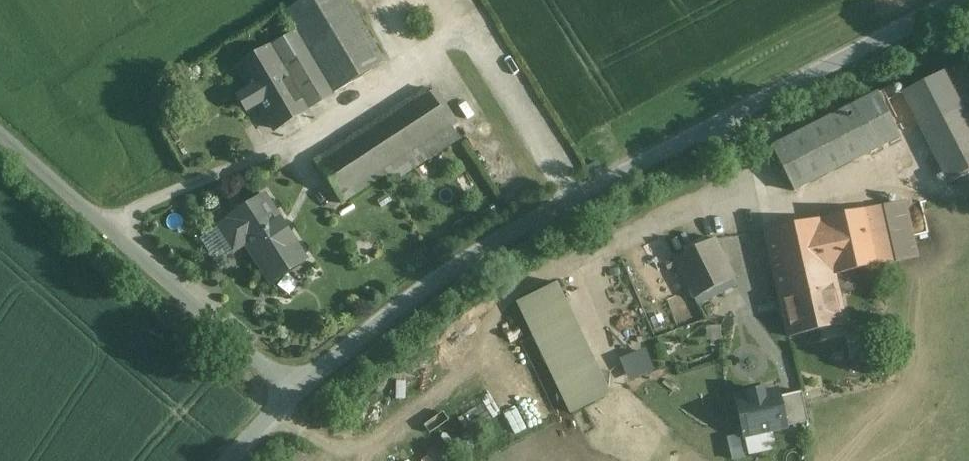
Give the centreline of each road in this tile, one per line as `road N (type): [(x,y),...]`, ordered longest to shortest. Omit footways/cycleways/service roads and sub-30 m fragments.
road 1 (unclassified): [(294,391),(479,257),(955,0)]
road 2 (unclassified): [(294,391),(0,134)]

